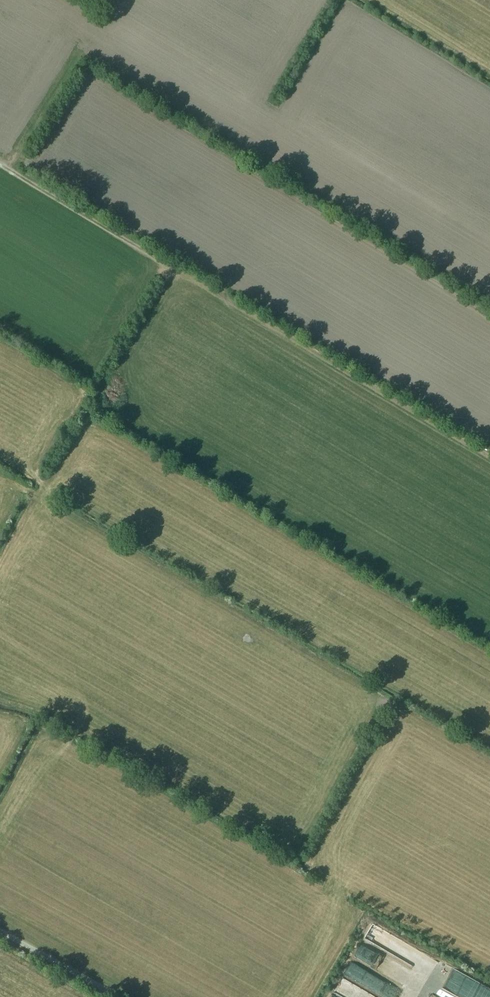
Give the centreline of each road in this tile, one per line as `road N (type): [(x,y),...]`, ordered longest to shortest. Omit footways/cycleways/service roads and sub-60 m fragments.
road 1 (track): [(0,165),(489,463)]
road 2 (track): [(0,932),(123,996)]

